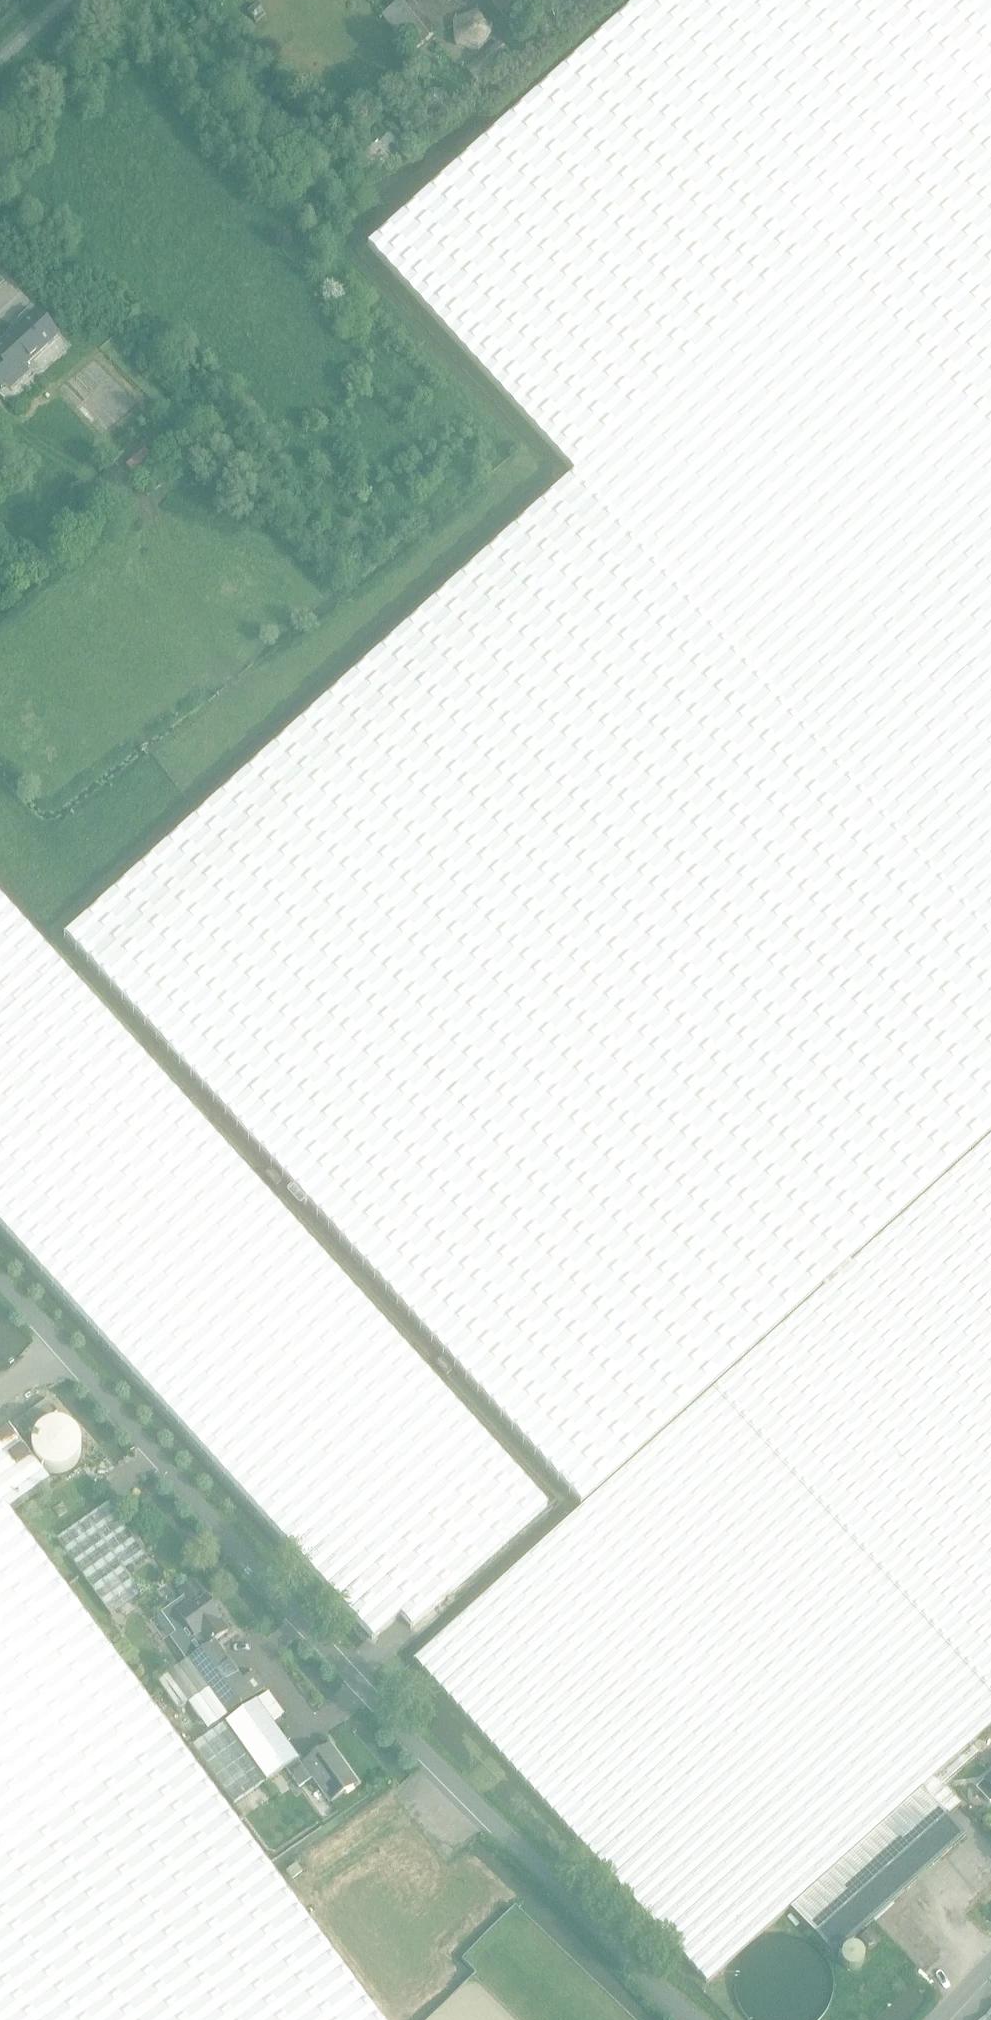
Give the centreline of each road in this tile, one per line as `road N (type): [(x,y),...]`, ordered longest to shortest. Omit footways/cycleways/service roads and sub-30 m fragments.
road 1 (unclassified): [(0,1278),(296,1620),(693,2019)]

